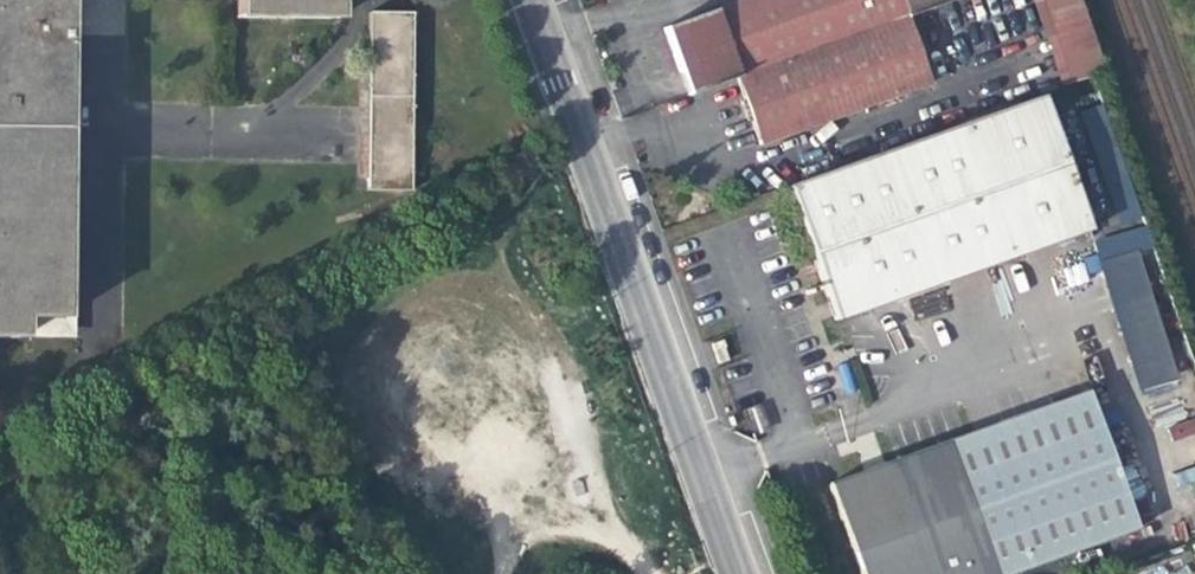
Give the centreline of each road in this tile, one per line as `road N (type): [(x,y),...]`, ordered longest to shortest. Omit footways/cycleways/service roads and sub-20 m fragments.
road 1 (residential): [(532,0),(739,573)]

